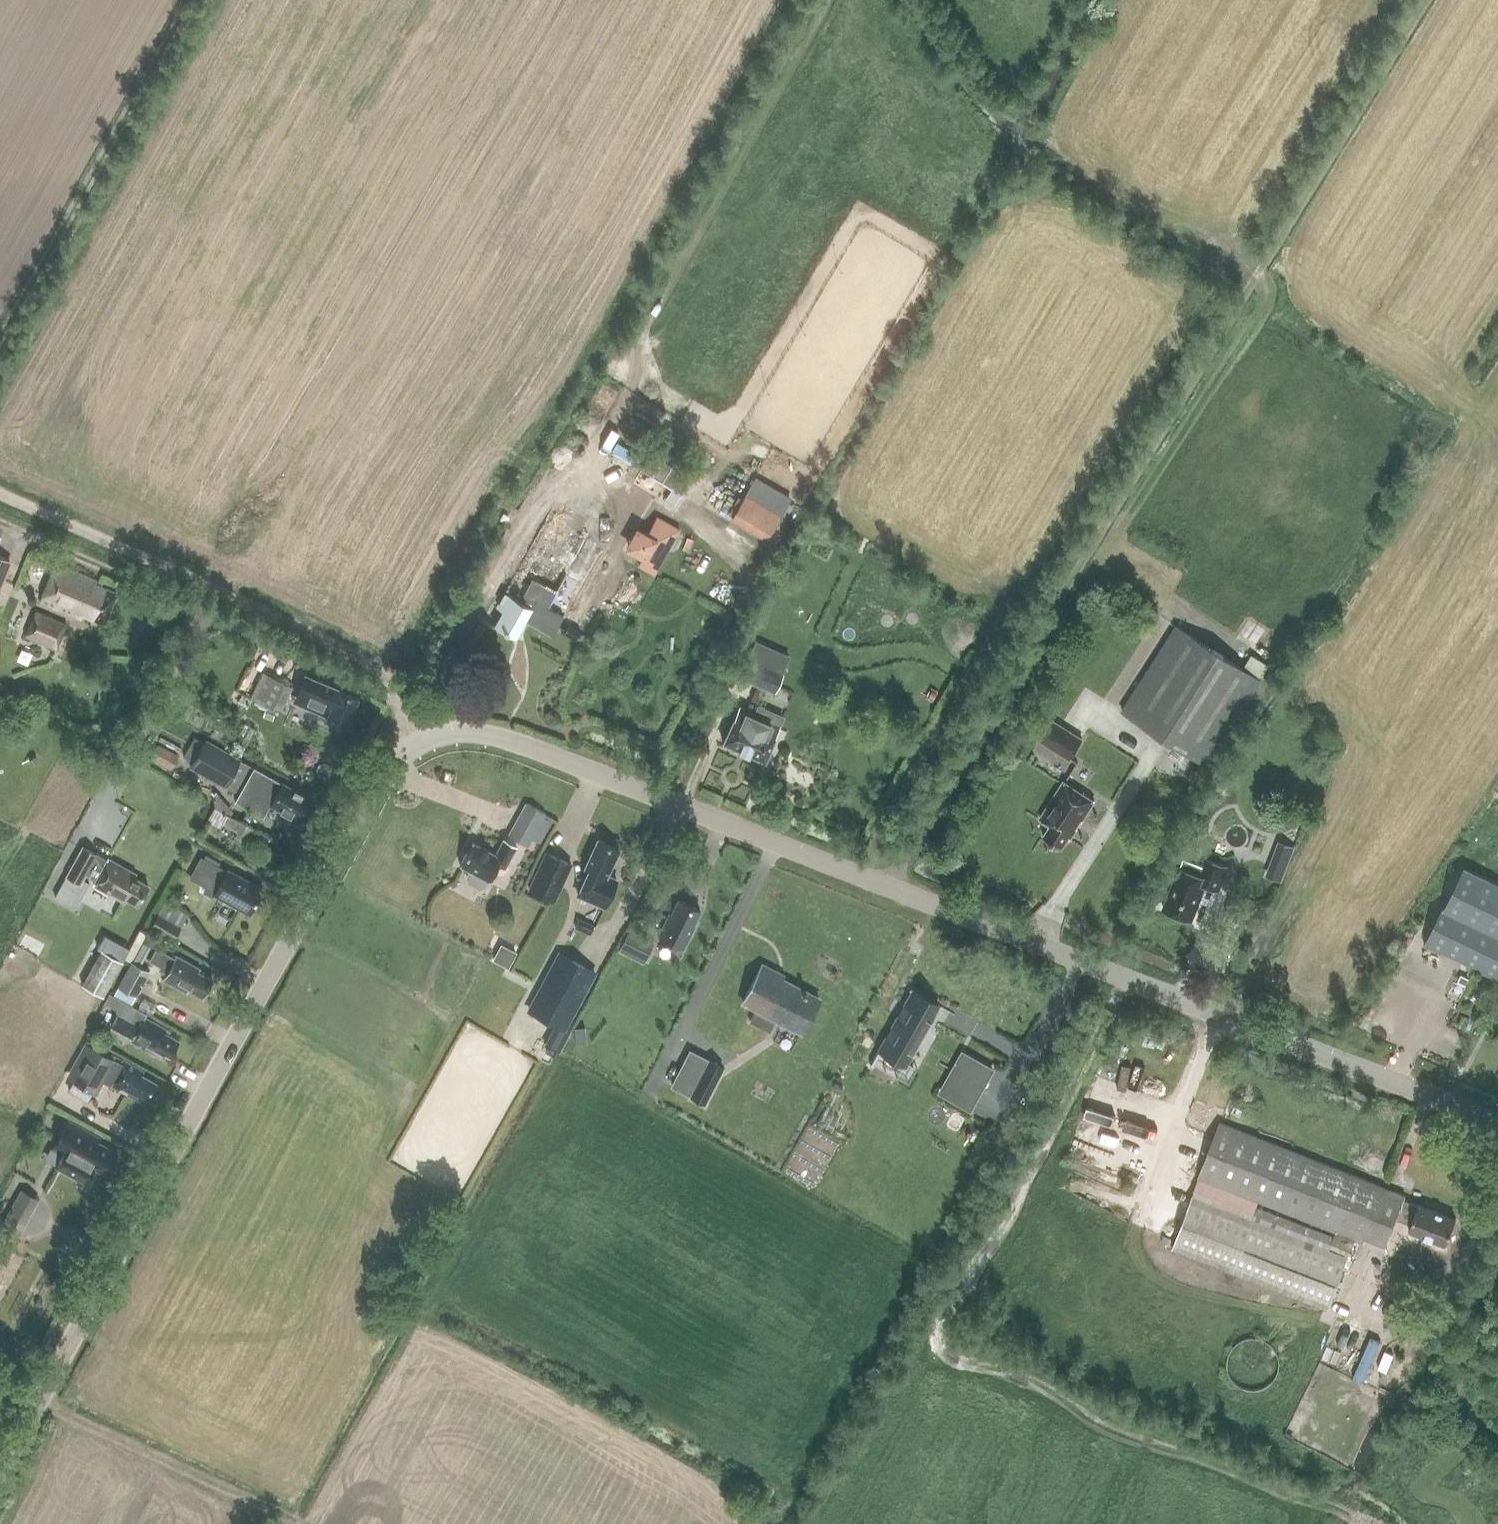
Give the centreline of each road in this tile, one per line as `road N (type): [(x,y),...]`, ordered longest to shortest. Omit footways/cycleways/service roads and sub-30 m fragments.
road 1 (unclassified): [(1497,1127),(487,731),(444,736)]
road 2 (track): [(1424,0),(888,888)]
road 3 (unclassified): [(0,1479),(180,1144),(412,750),(444,736)]
road 4 (track): [(444,736),(413,686),(0,498)]
road 5 (track): [(0,351),(195,0)]

